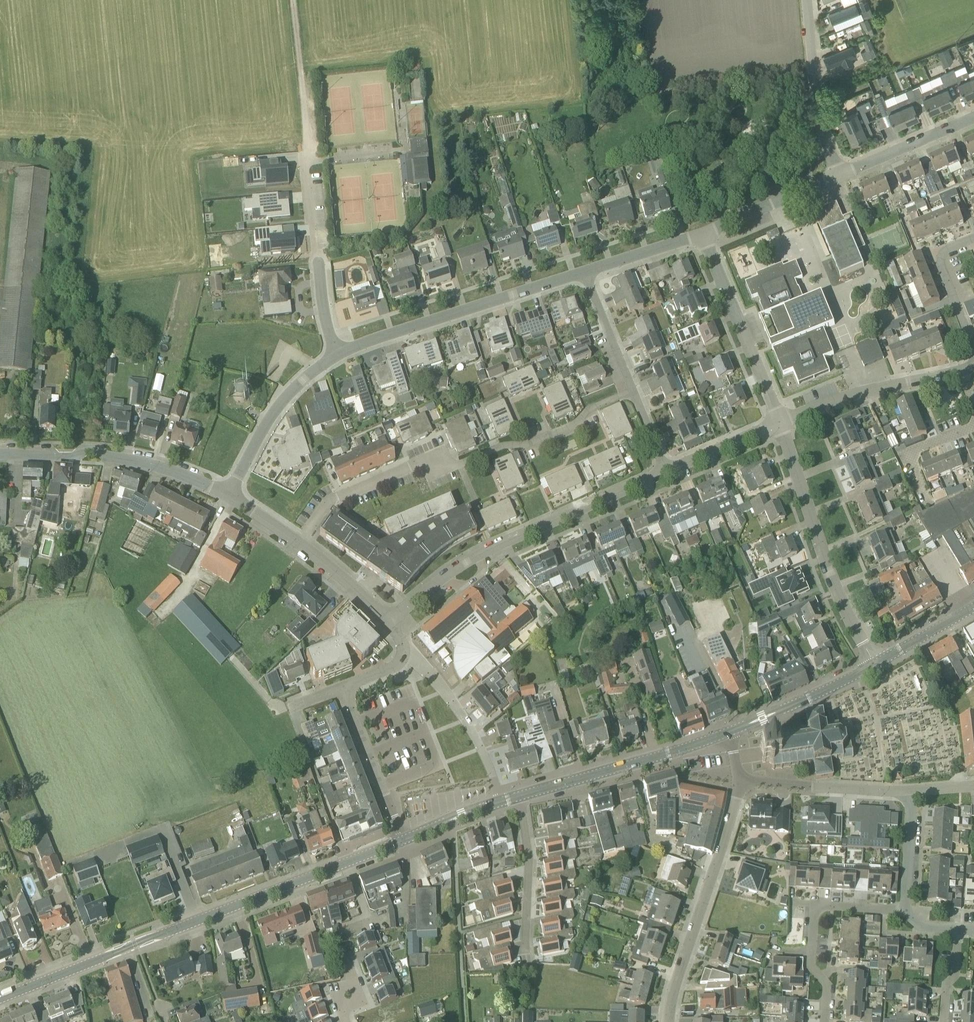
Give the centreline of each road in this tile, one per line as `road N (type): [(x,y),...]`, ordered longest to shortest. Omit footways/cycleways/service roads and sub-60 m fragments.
road 1 (secondary): [(0,1001),(404,841)]
road 2 (residential): [(633,389),(527,445),(503,445),(437,471),(409,465),(338,495),(296,548)]
road 3 (residential): [(388,620),(489,553),(667,471)]
road 4 (residential): [(328,358),(584,271)]
road 5 (residential): [(871,669),(824,569),(777,422)]
road 6 (residential): [(673,1021),(674,990),(740,781)]
road 7 (residential): [(231,497),(146,464),(0,454)]
road 8 (residential): [(328,358),(303,125)]
road 9 (secondary): [(520,796),(730,733)]
road 10 (residential): [(821,1021),(815,914),(825,901),(907,902)]
road 11 (residential): [(777,422),(703,234)]
road 12 (residential): [(777,422),(960,371)]
road 13 (residential): [(503,801),(462,718),(417,659),(403,653)]
road 14 (unclassified): [(836,174),(818,102),(807,0)]
road 15 (residential): [(520,796),(528,969)]
road 16 (residential): [(231,497),(268,423),(328,358)]
road 17 (residential): [(740,781),(909,789)]
road 18 (residential): [(404,841),(344,688)]
road 19 (secondary): [(730,733),(871,669)]
road 20 (residential): [(836,174),(973,118)]
road 21 (residential): [(703,234),(836,174)]
road 22 (residential): [(973,351),(943,264),(944,255),(973,241)]
road 23 (residential): [(633,389),(584,271)]
road 24 (track): [(292,0),(303,125)]
road 25 (residential): [(584,271),(703,234)]
road 26 (residential): [(667,471),(777,422)]

